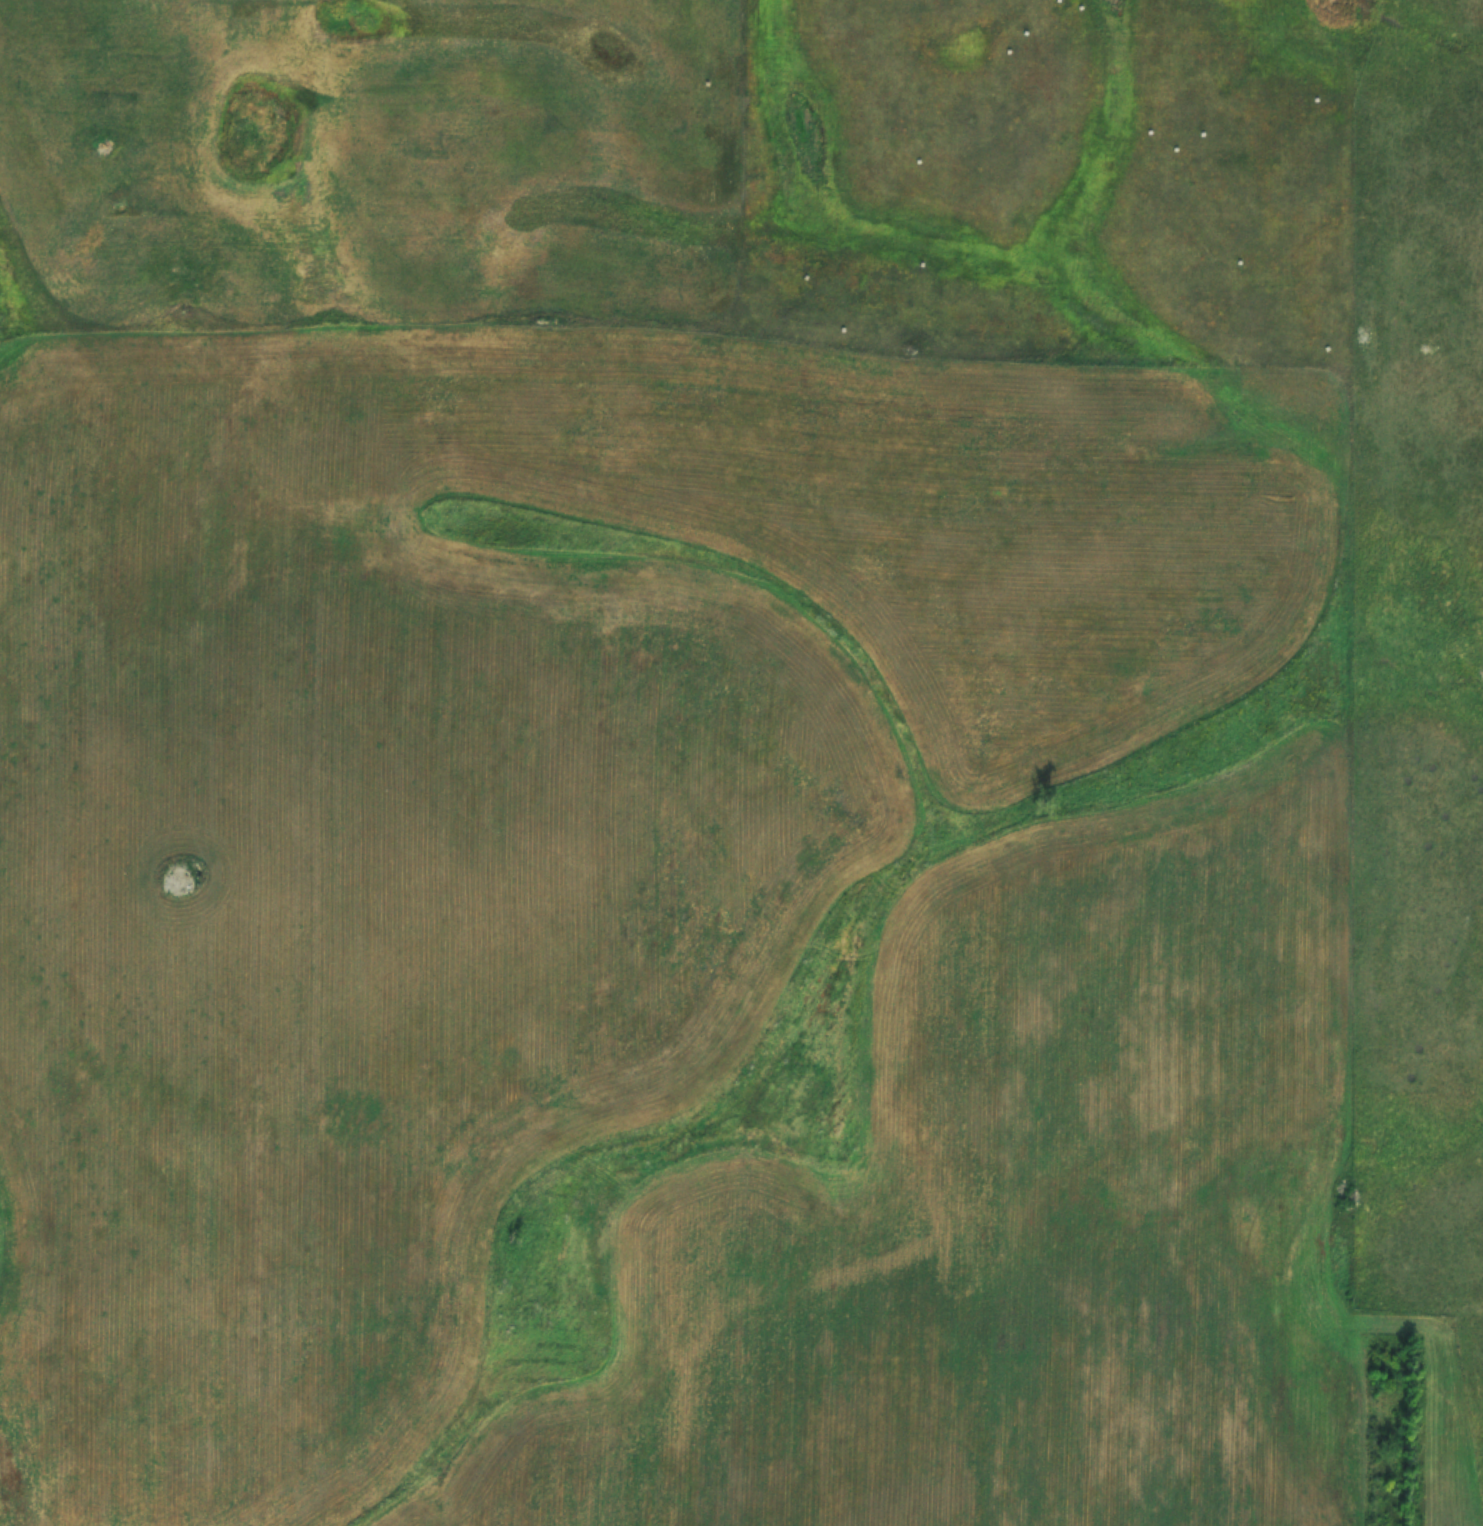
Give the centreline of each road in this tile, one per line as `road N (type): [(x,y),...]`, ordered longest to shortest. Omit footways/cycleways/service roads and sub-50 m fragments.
road 1 (track): [(1482,1317),(0,1331)]

